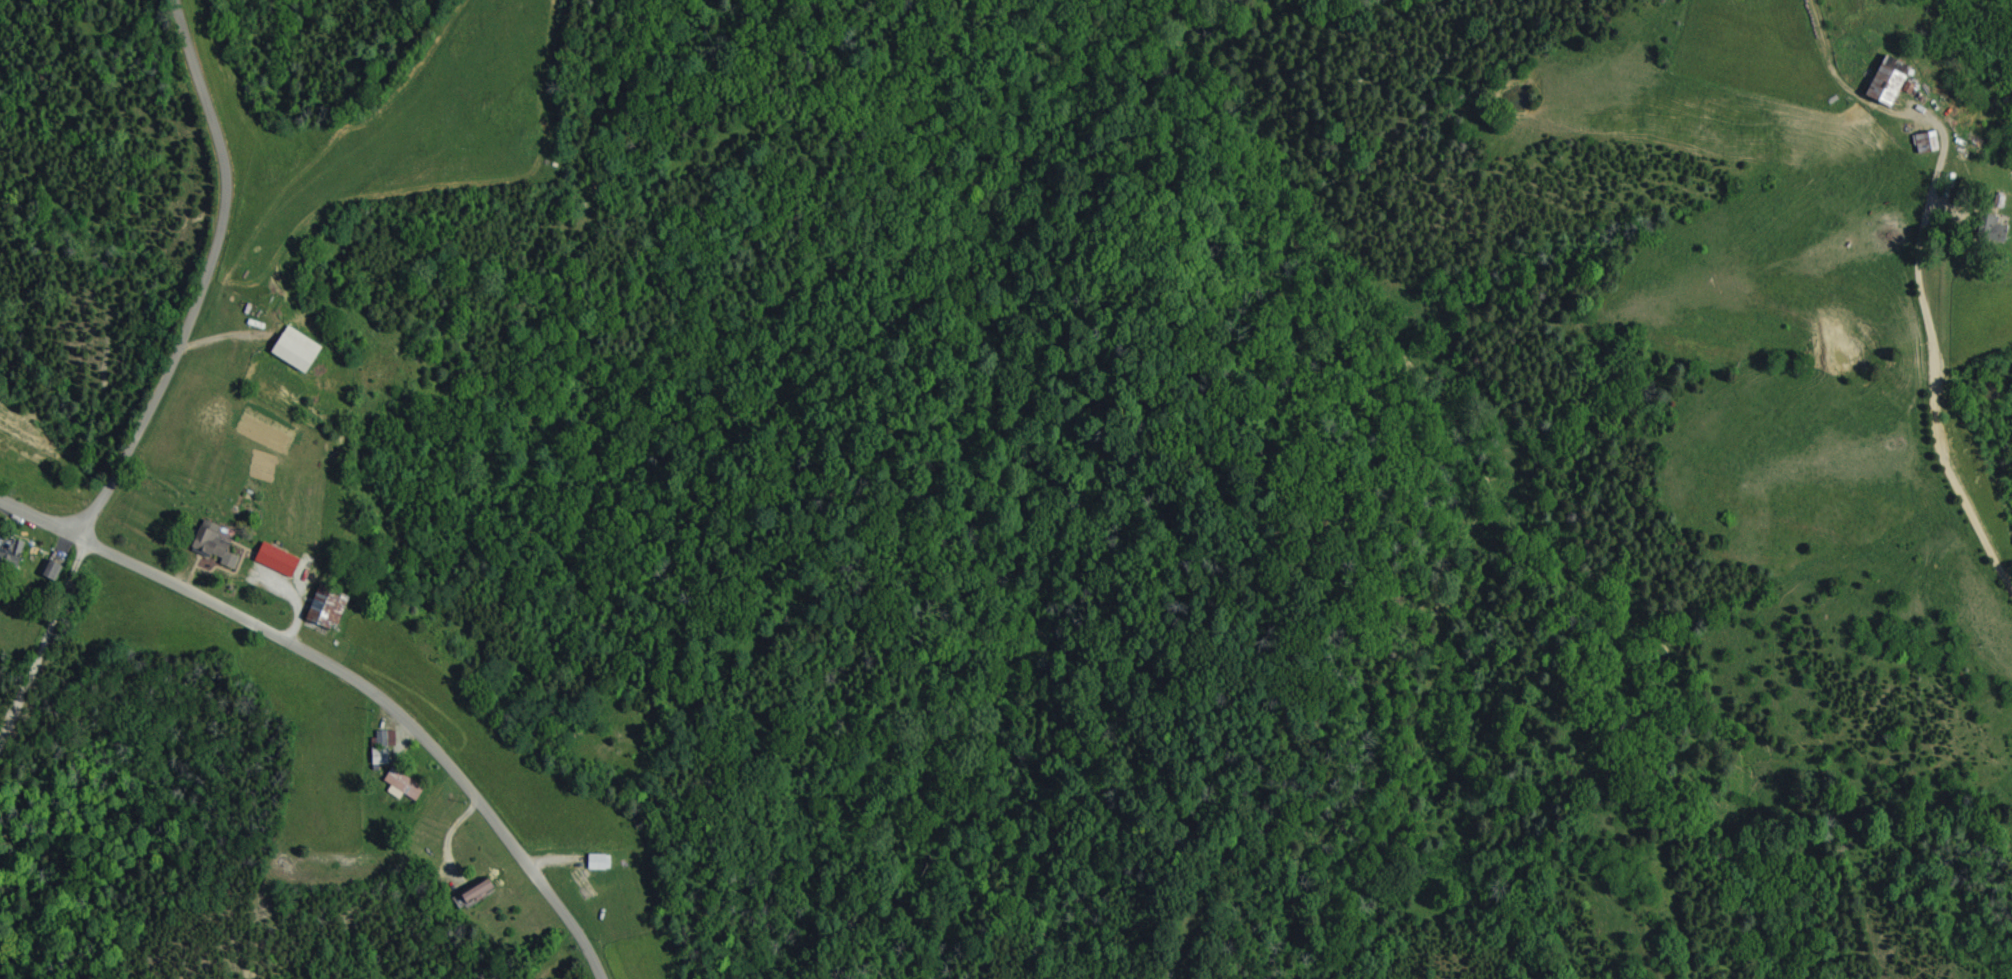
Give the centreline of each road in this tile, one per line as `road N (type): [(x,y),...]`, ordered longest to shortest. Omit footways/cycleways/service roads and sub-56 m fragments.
road 1 (residential): [(582,978),(453,784),(369,695),(306,657),(74,549)]
road 2 (residential): [(74,549),(152,410),(220,225),(215,129),(174,0)]
road 3 (residential): [(0,712),(74,549)]

